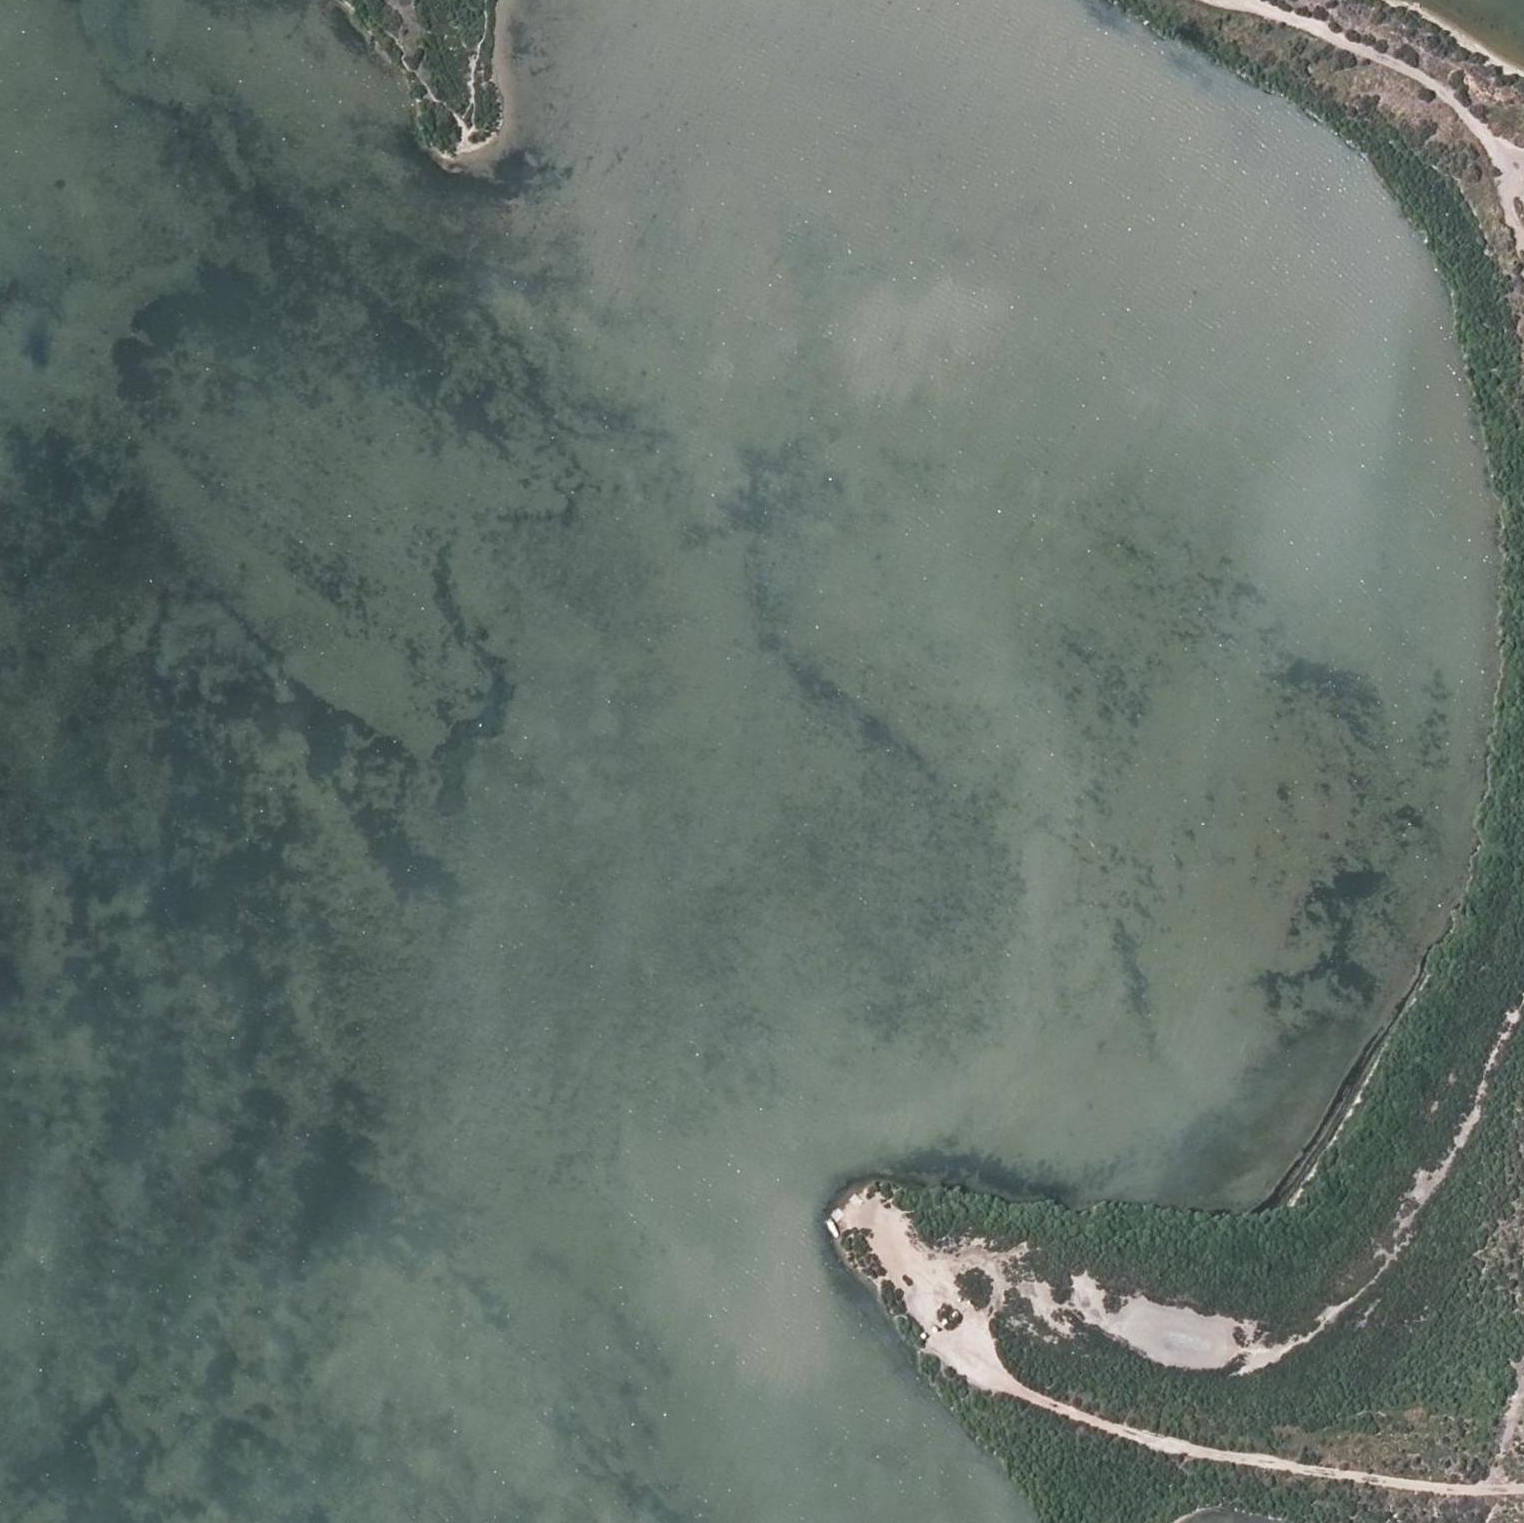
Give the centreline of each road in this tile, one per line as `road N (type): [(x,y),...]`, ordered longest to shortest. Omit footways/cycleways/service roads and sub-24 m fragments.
road 1 (track): [(909,1270),(1005,1383),(1131,1440),(1269,1471),(1440,1491),(1523,1491)]
road 2 (track): [(1231,0),(1385,61),(1481,132),(1523,219)]

